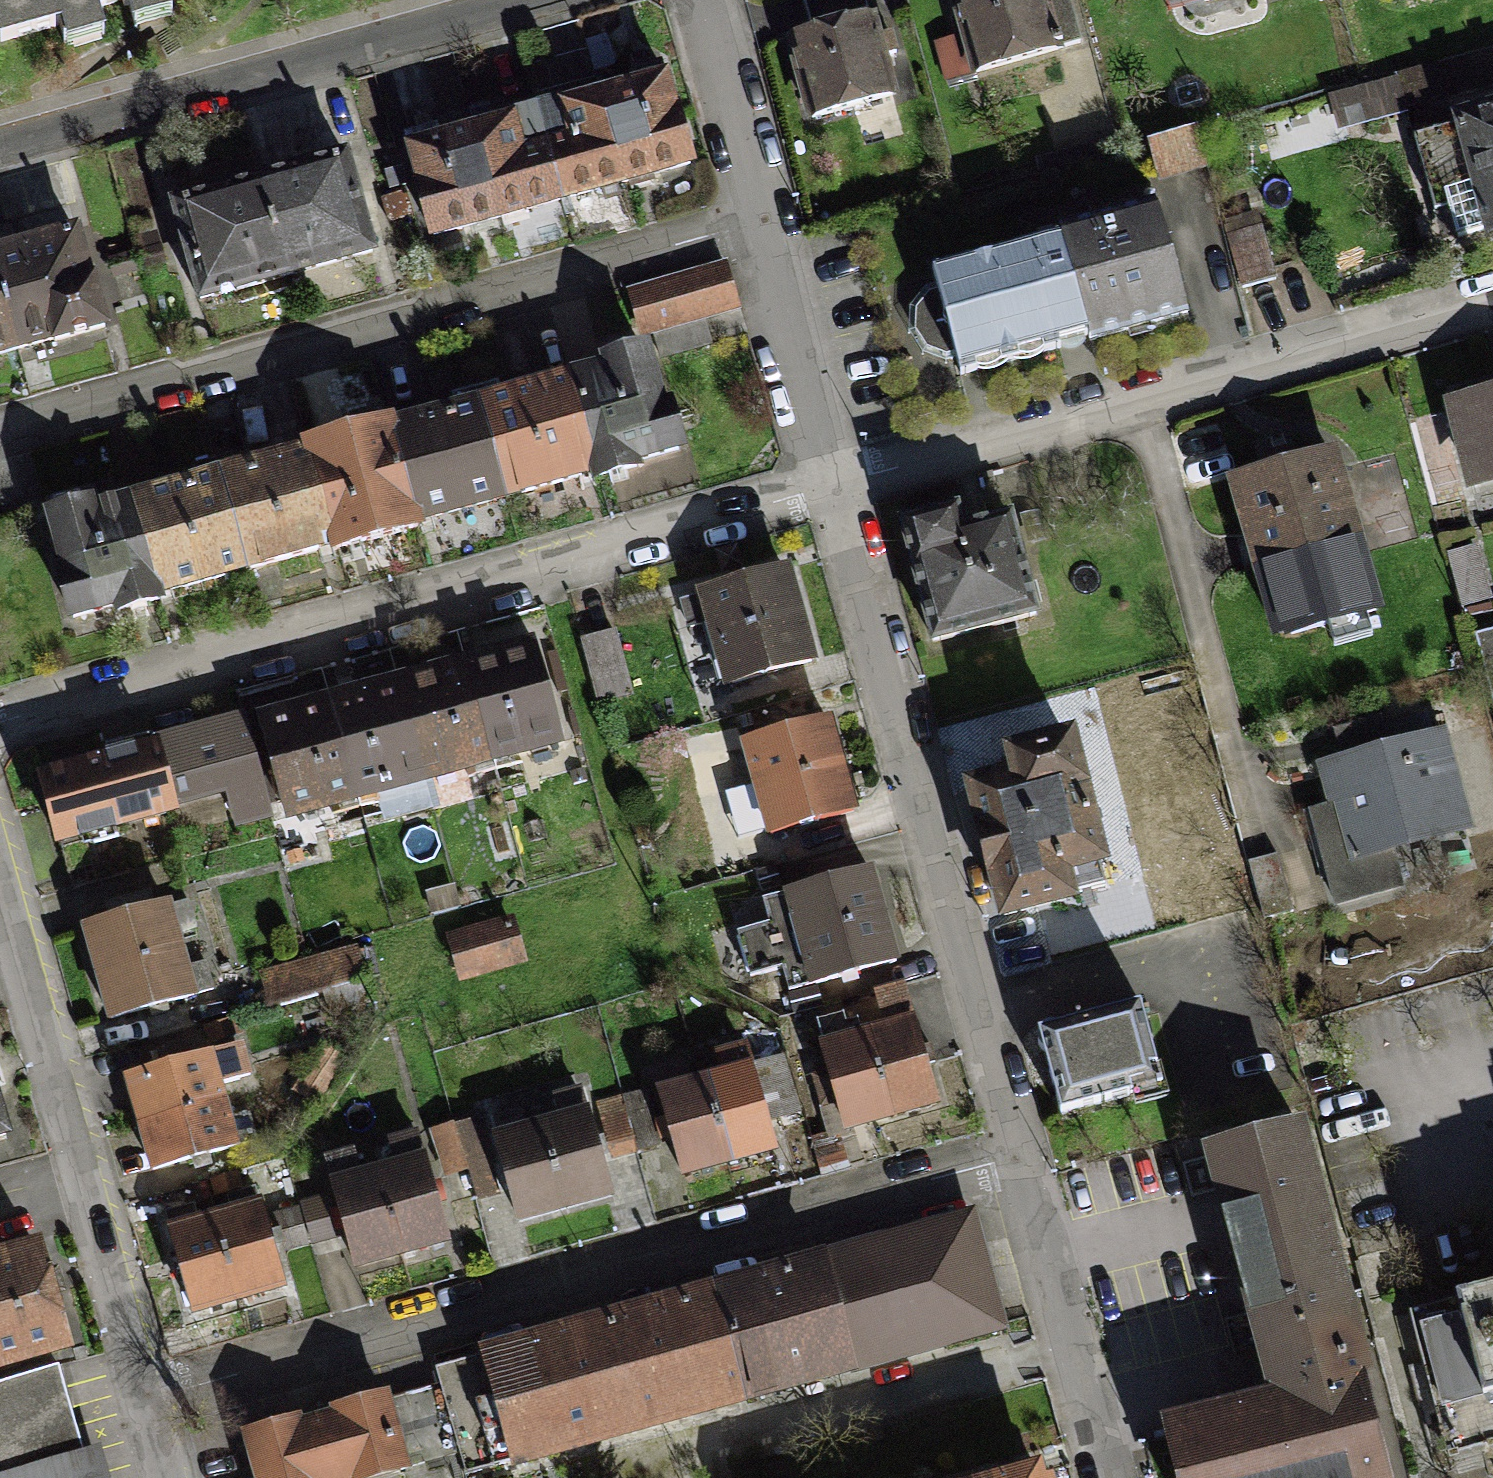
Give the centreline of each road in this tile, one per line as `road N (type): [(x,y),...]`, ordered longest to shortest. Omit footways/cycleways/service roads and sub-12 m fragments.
road 1 (residential): [(142,1381),(1013,1149)]
road 2 (residential): [(848,486),(0,717)]
road 3 (residential): [(0,432),(761,228)]
road 4 (residential): [(848,486),(1013,1149)]
road 5 (residential): [(1492,297),(848,486)]
road 6 (residential): [(0,147),(544,0)]
road 7 (residential): [(0,885),(142,1381)]
road 8 (residential): [(1013,1149),(1108,1477)]
road 9 (residential): [(761,228),(848,486)]
road 10 (residential): [(708,0),(761,228)]

